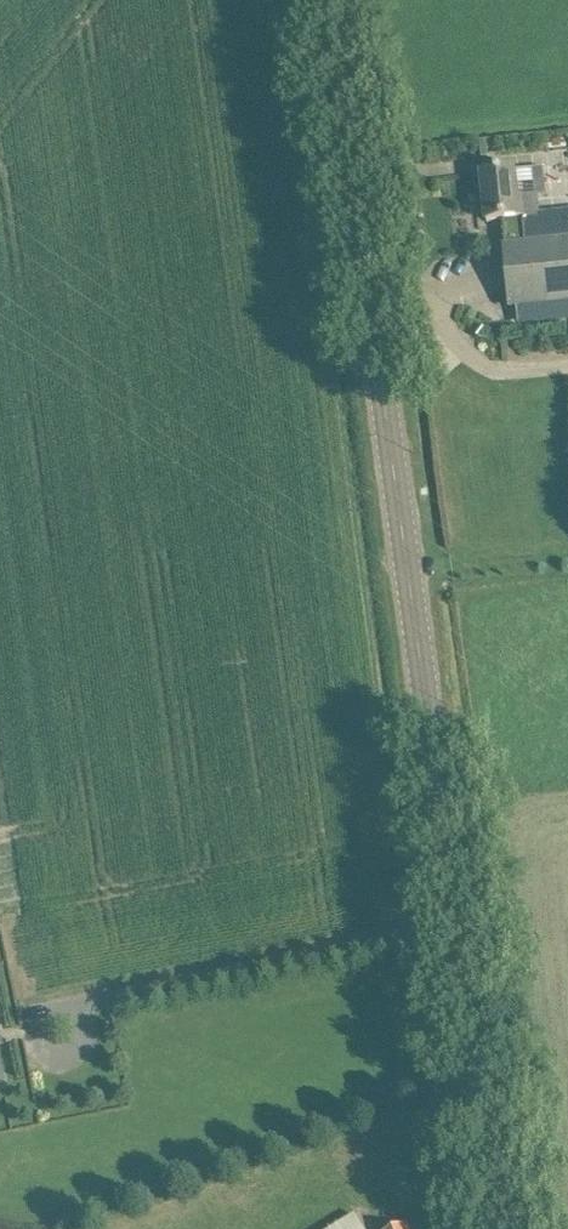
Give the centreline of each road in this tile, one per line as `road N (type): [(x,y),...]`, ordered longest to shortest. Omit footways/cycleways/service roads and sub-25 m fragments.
road 1 (tertiary): [(495,1228),(329,0)]

